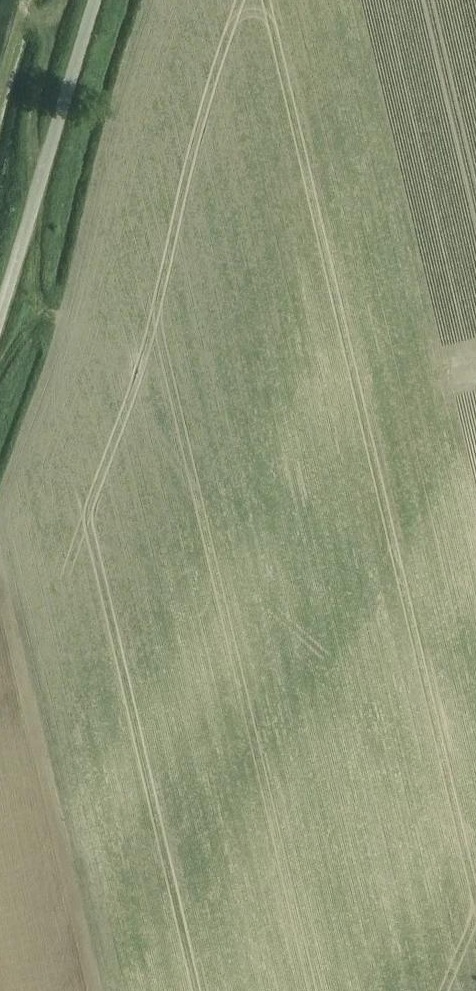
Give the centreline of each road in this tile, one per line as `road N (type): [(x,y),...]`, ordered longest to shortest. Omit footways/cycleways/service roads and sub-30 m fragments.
road 1 (unclassified): [(0,314),(95,0)]

